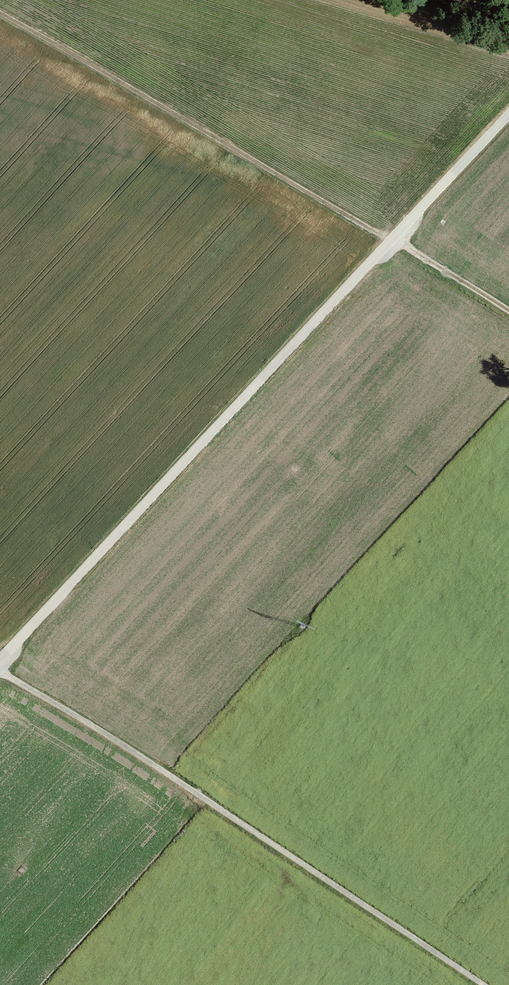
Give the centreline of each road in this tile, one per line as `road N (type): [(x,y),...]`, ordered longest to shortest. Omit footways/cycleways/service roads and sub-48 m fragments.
road 1 (track): [(508,115),(0,662)]
road 2 (track): [(508,315),(0,12)]
road 3 (track): [(0,670),(484,984)]

